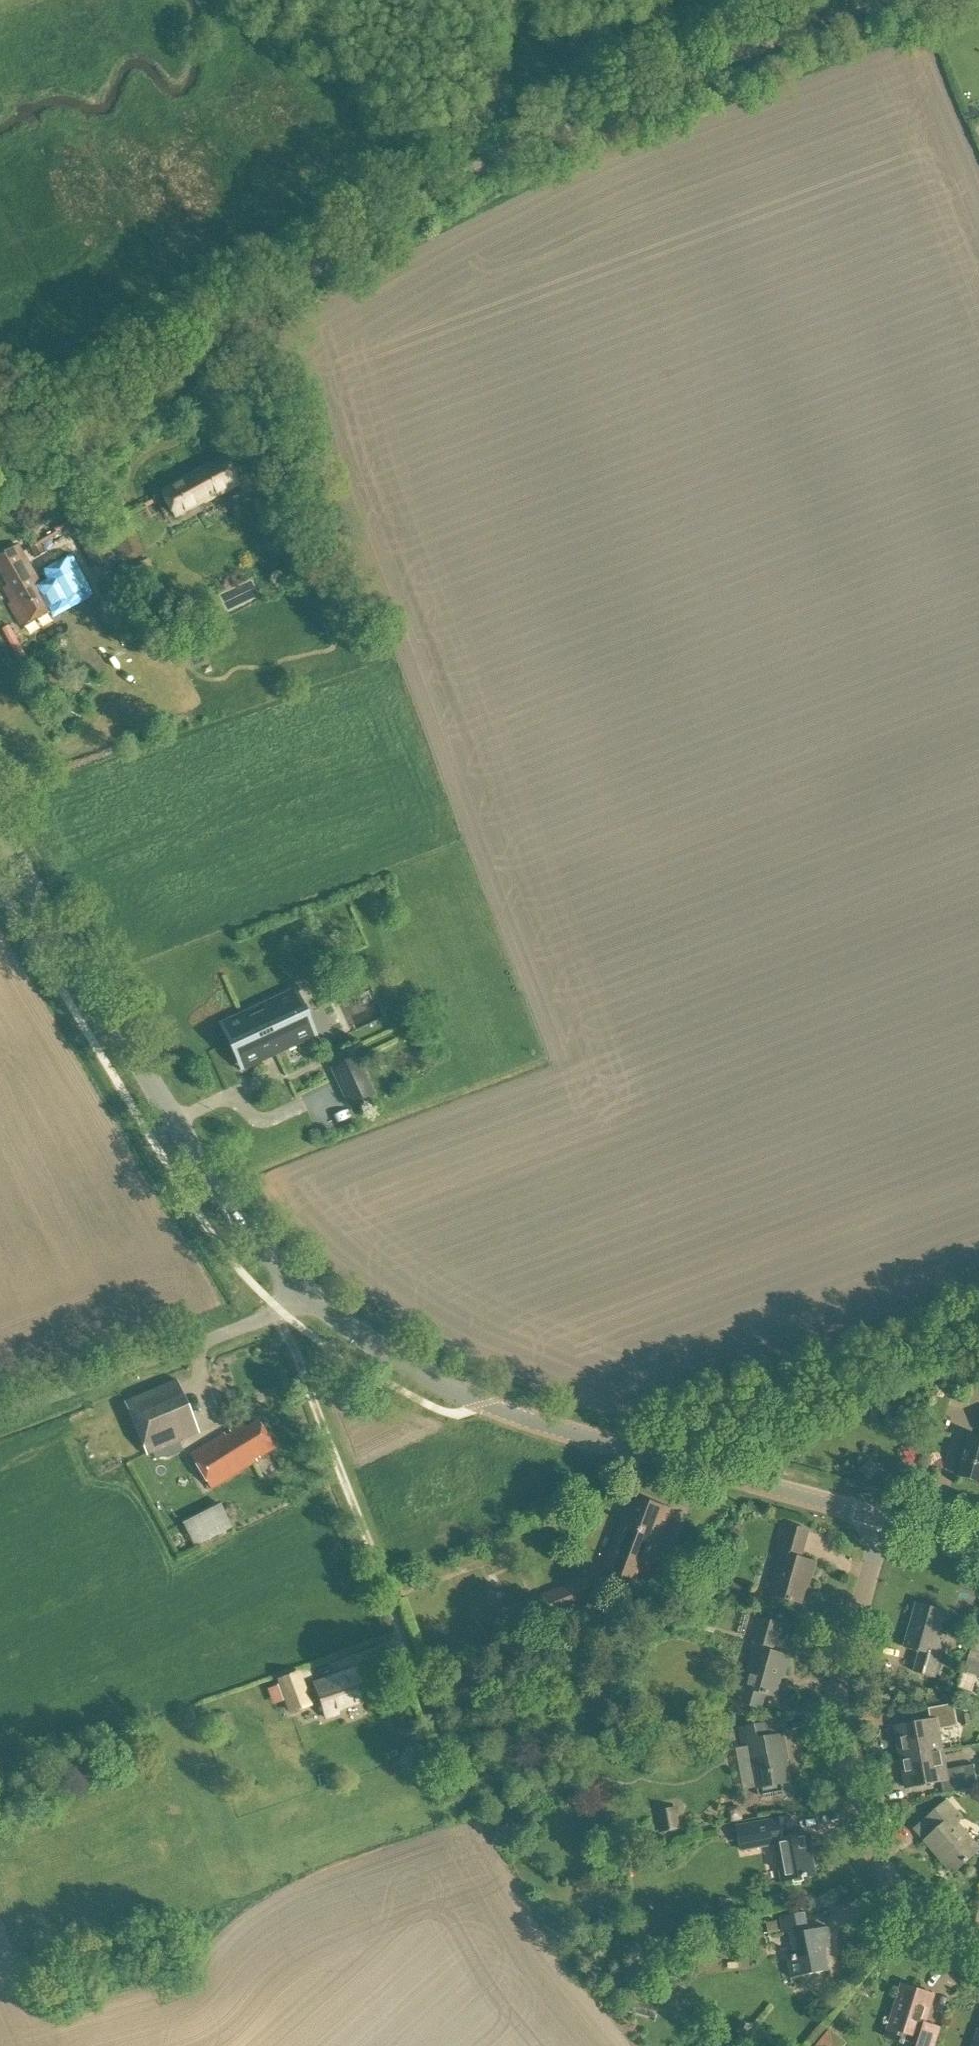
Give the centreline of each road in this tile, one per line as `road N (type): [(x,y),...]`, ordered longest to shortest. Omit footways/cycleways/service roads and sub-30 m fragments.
road 1 (unclassified): [(0,460),(82,434),(139,402),(354,242),(522,143),(880,0)]
road 2 (tertiary): [(885,1518),(482,1404),(394,1357),(304,1291)]
road 3 (tertiary): [(304,1291),(228,1202),(0,833)]
road 4 (residential): [(978,1944),(918,1906),(882,1869),(861,1805),(840,1690),(885,1518)]
road 5 (track): [(408,1642),(274,1314)]
road 6 (unclassified): [(0,1417),(274,1314),(304,1291)]

